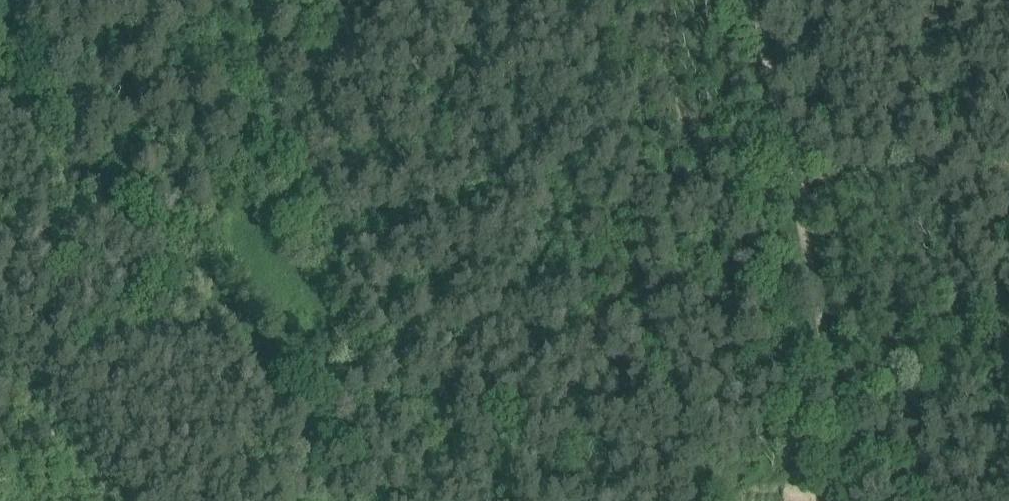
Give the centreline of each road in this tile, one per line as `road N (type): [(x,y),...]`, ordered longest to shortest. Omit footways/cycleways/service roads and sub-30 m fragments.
road 1 (track): [(852,500),(756,0)]

